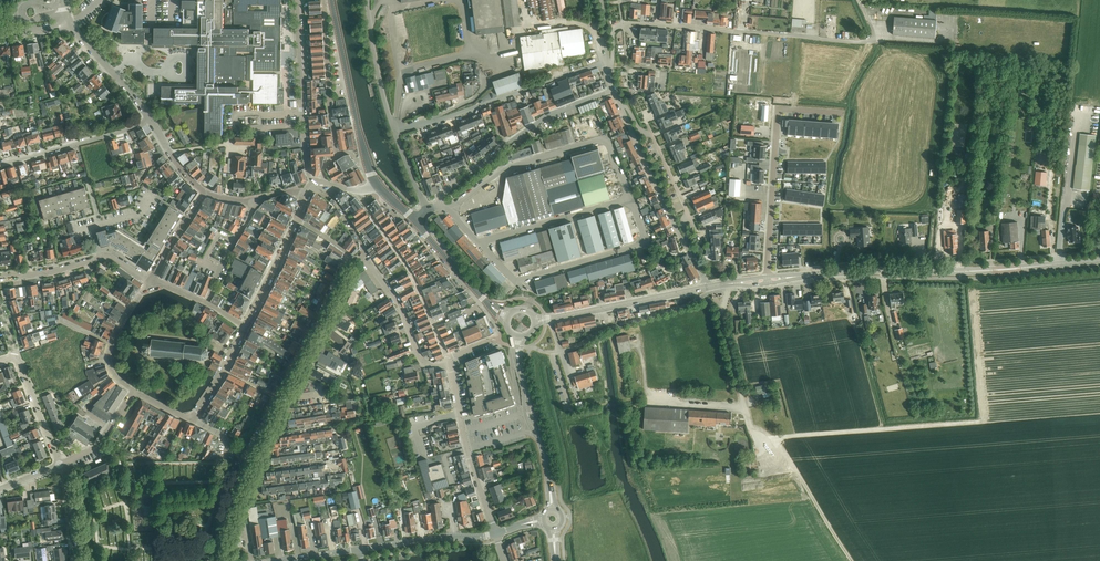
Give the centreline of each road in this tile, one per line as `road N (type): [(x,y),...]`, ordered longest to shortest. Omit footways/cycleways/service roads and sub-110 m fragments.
road 1 (track): [(979,422),(764,438),(745,408)]
road 2 (unclassified): [(448,209),(505,167),(603,140),(630,197)]
road 3 (residential): [(395,133),(608,61)]
road 4 (residential): [(246,456),(350,258)]
road 5 (residential): [(440,207),(445,193),(541,120),(614,89)]
road 6 (residential): [(448,357),(413,278),(356,190)]
road 7 (secondary): [(377,185),(332,0)]
road 8 (unclassified): [(299,0),(314,185)]
road 9 (residential): [(793,110),(778,108),(768,276)]
road 10 (unclassified): [(630,197),(644,232),(640,245),(515,281)]
road 11 (residential): [(495,533),(449,362)]
road 12 (residential): [(689,251),(618,99)]
road 13 (secondary): [(544,320),(708,287)]
road 14 (secondary): [(798,276),(961,271)]
road 15 (residential): [(449,362),(425,363),(394,299),(366,261),(350,258)]
road 16 (residential): [(0,278),(106,256),(149,282)]
road 17 (unclassified): [(481,245),(630,197)]
road 18 (residential): [(149,119),(0,165)]
road 19 (track): [(852,560),(776,437)]
road 20 (residential): [(306,195),(245,326)]
road 21 (tertiary): [(360,549),(495,533)]
road 22 (unclassified): [(395,133),(368,0)]
road 23 (residential): [(133,390),(114,375),(109,351),(149,282)]
road 24 (residential): [(149,119),(70,23)]

